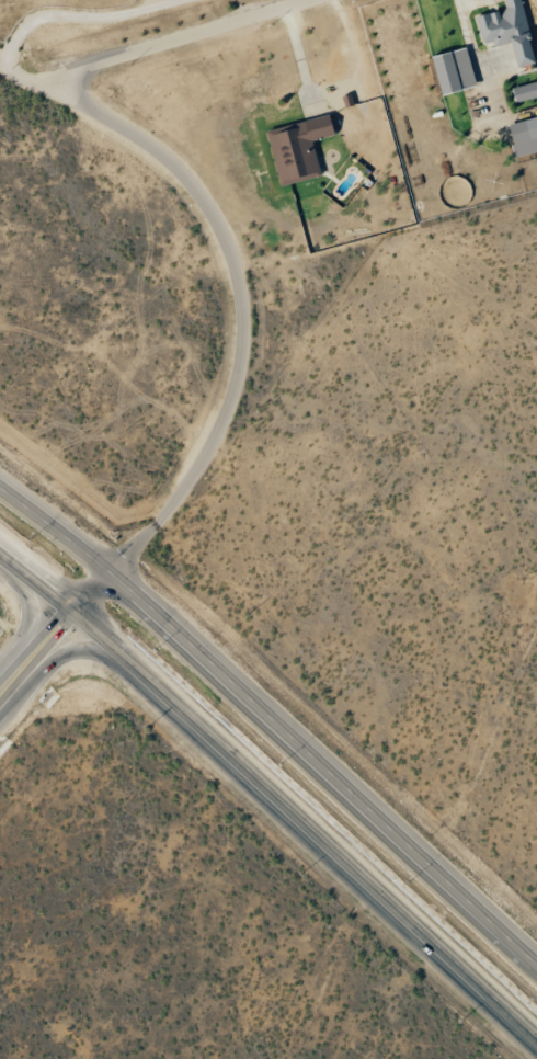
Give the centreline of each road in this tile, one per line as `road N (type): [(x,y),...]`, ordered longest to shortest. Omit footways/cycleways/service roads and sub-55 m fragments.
road 1 (trunk): [(0,557),(536,1035)]
road 2 (trunk): [(536,962),(110,572),(0,487)]
road 3 (residential): [(110,572),(169,509),(212,444),(237,387),(243,324),(232,263),(204,203),(146,147),(75,104),(61,77)]
road 4 (residential): [(61,77),(309,0)]
road 5 (trunk): [(0,559),(15,580),(24,623),(10,682)]
road 6 (trunk): [(10,682),(77,652),(128,663)]

